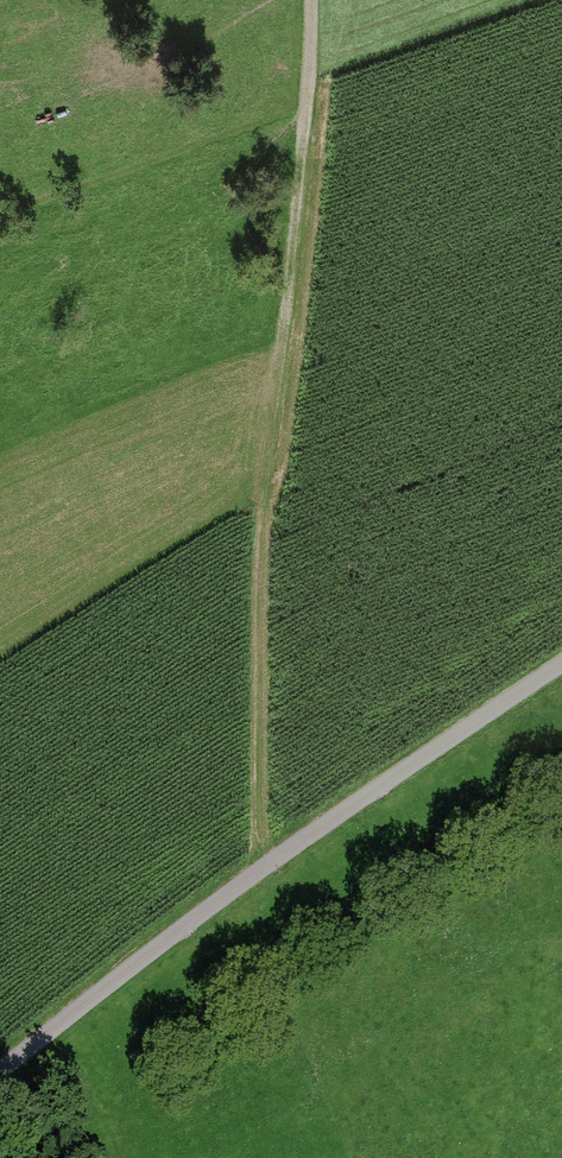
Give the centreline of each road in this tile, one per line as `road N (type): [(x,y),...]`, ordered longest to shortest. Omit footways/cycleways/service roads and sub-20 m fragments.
road 1 (track): [(305,146),(262,533),(251,878),(362,1157)]
road 2 (unclassified): [(0,1074),(251,878),(561,664)]
road 3 (residential): [(312,0),(305,146)]

